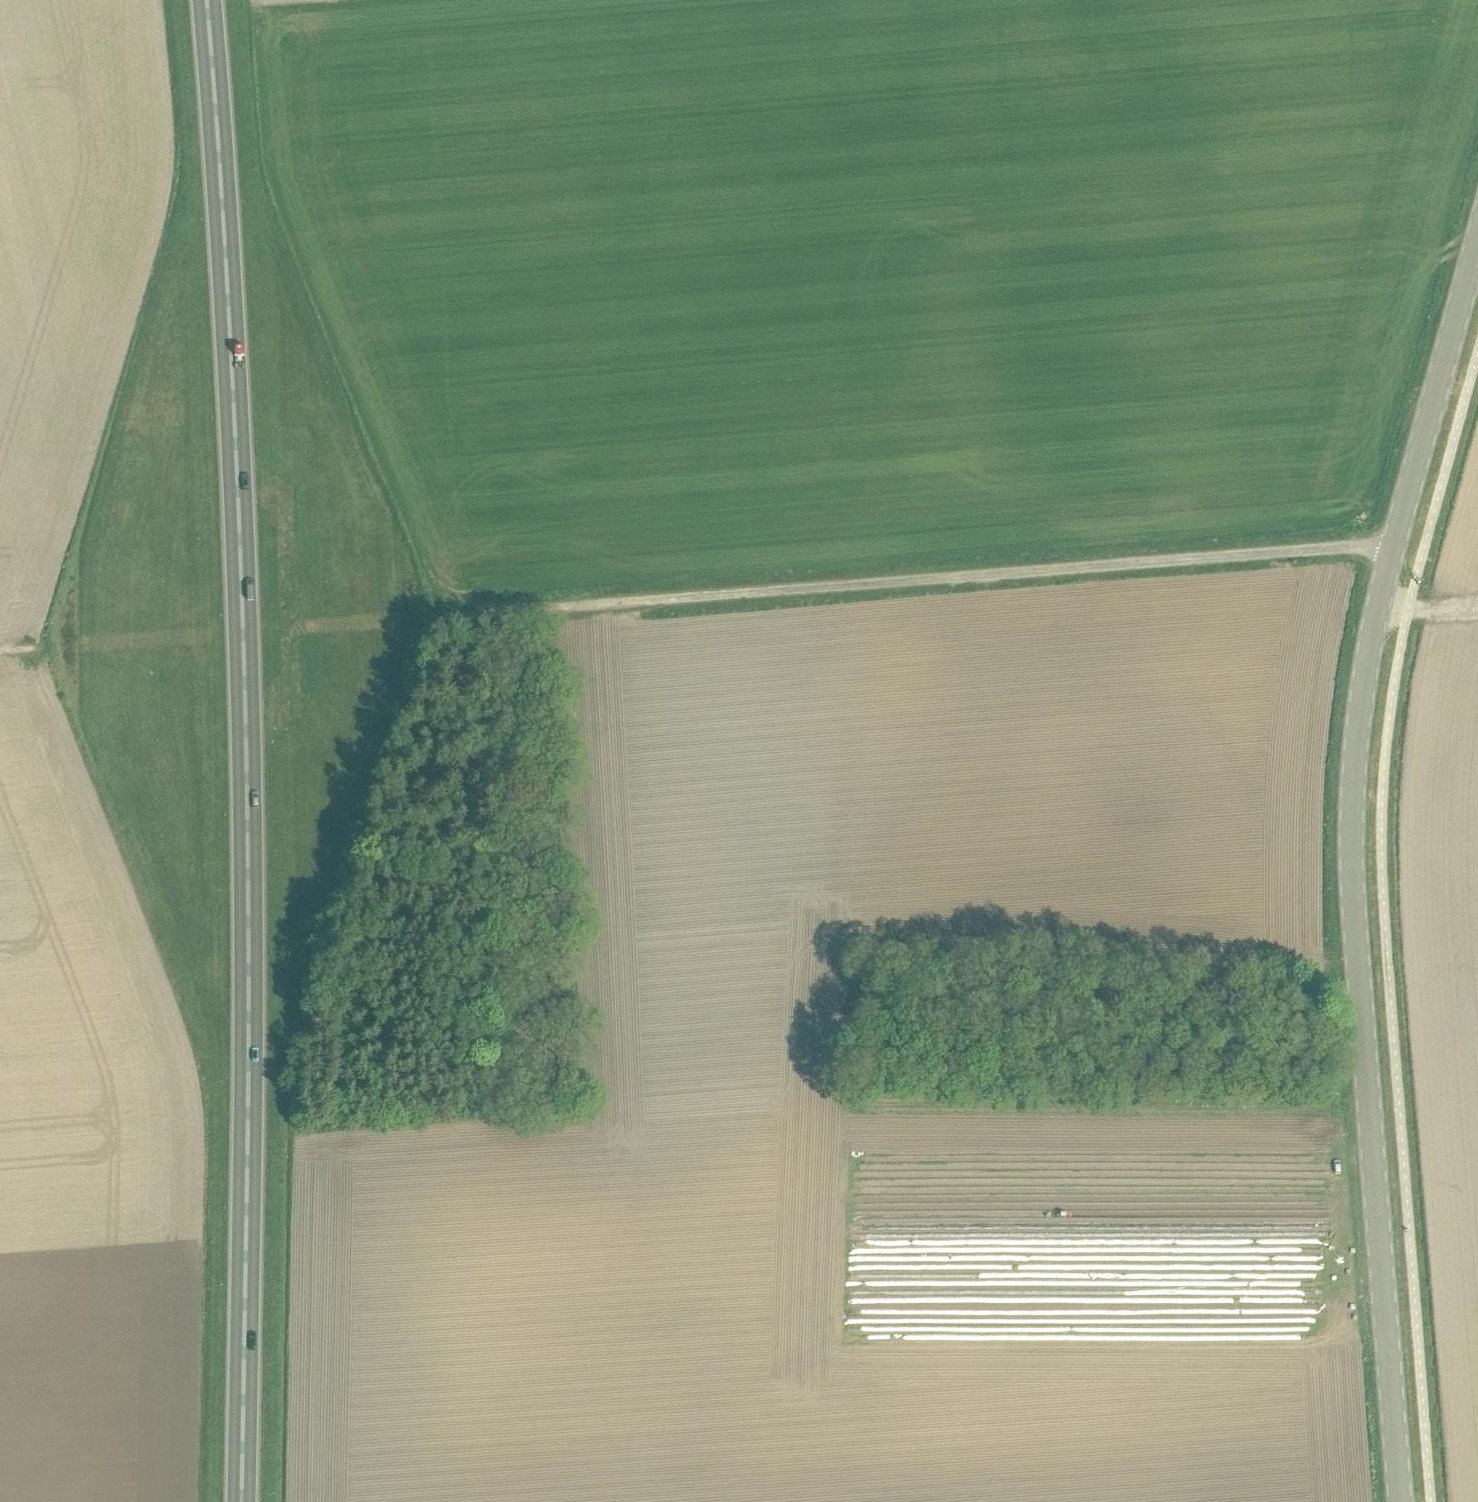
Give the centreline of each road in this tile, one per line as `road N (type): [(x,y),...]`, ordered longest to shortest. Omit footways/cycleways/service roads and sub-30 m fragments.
road 1 (trunk): [(243,1501),(247,752),(207,0)]
road 2 (tertiary): [(1399,1501),(1354,940),(1353,766),(1366,648),(1393,544)]
road 3 (unclassified): [(1393,544),(438,618)]
road 4 (tertiary): [(1393,544),(1477,236)]

